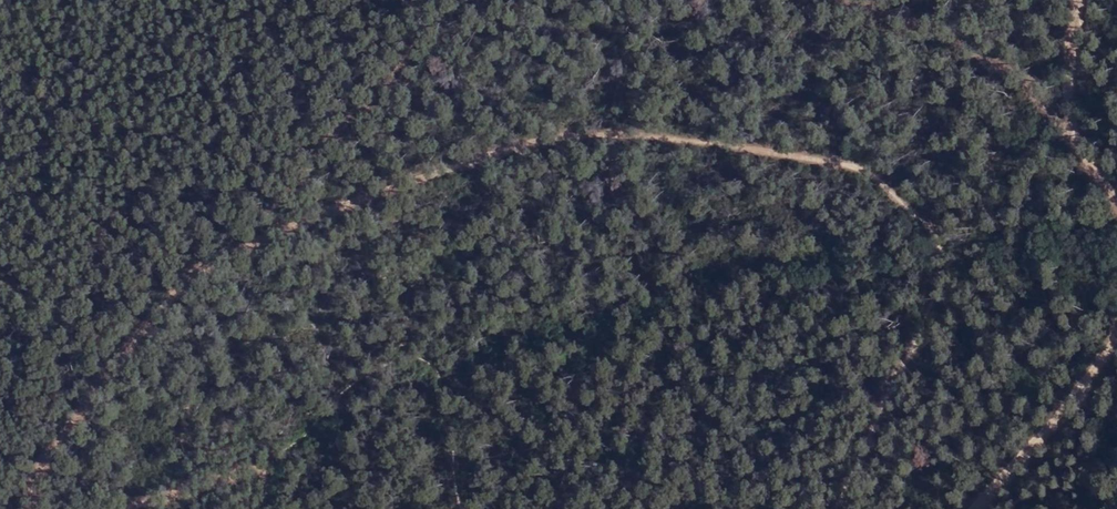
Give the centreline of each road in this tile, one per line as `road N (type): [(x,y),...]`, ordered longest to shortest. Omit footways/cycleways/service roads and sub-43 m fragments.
road 1 (track): [(832,508),(930,305),(942,252),(922,217),(860,167),(611,132),(544,138),(467,162),(235,249),(179,287),(76,404),(39,475),(41,508)]
road 2 (track): [(1116,332),(1063,410),(976,508)]
road 3 (track): [(1076,0),(1077,145),(1116,206)]
road 4 (track): [(115,508),(263,473),(267,496),(257,508)]

